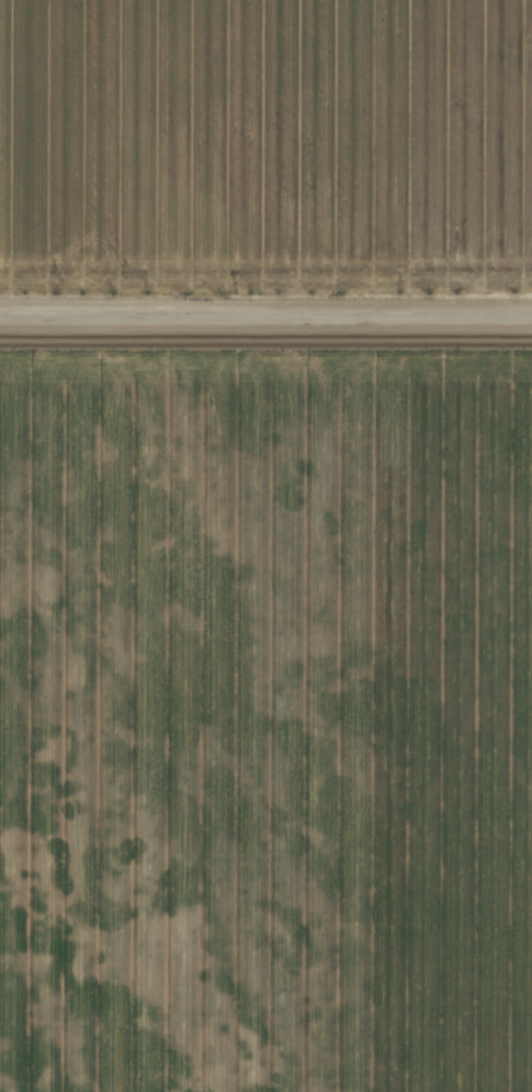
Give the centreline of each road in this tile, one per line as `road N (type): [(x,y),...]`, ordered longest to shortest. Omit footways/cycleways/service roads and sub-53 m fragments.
road 1 (residential): [(0,319),(531,320)]

